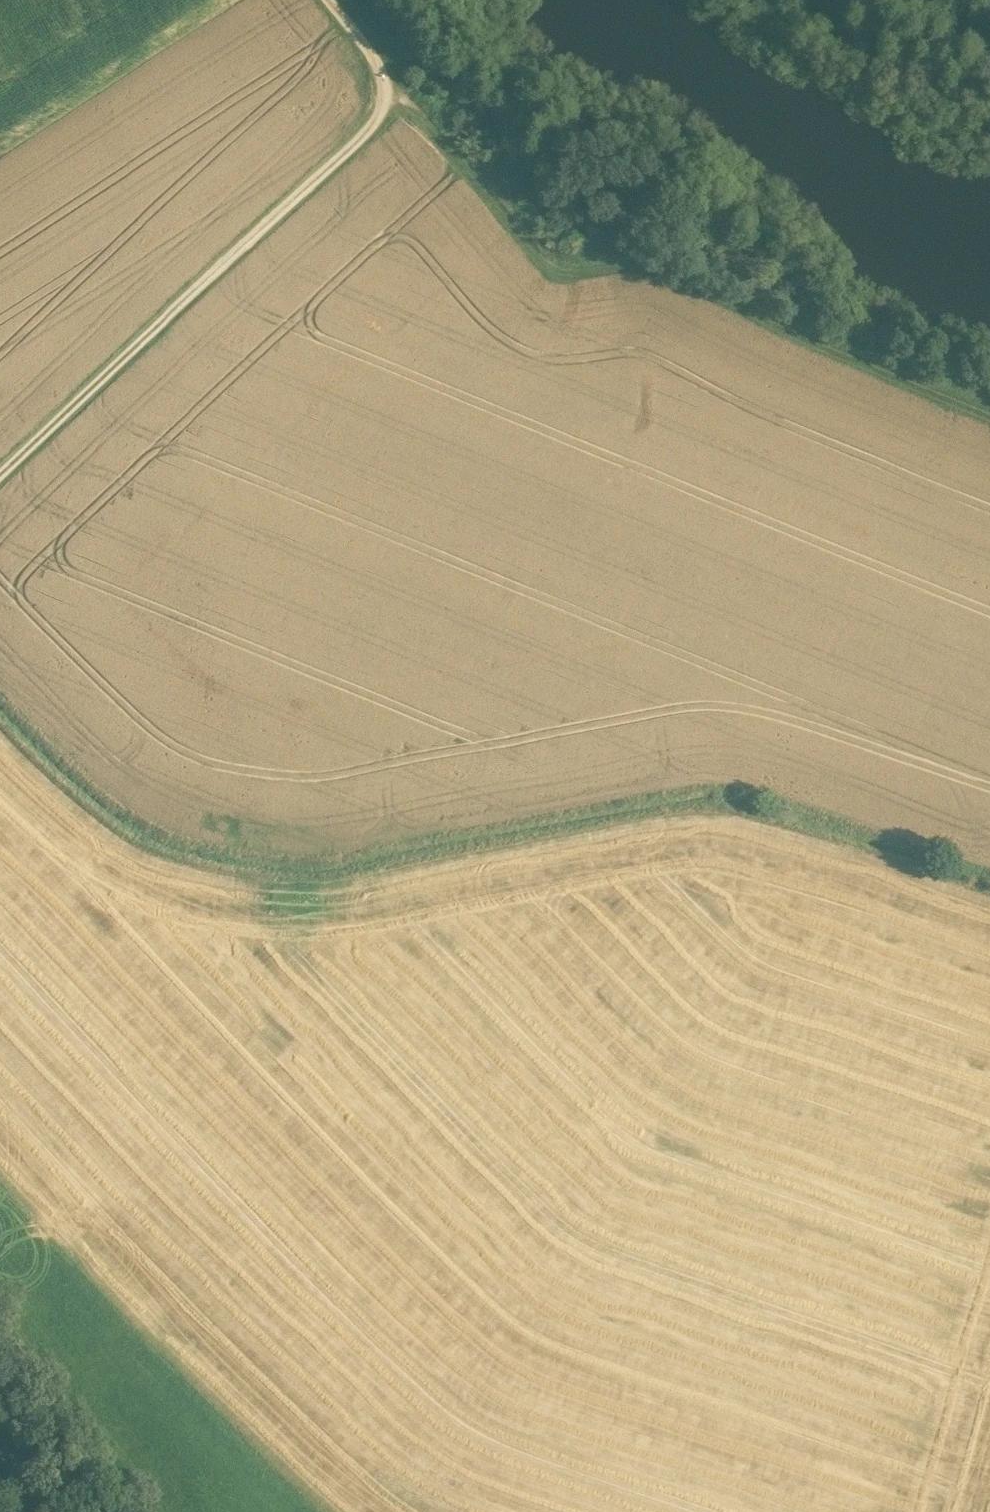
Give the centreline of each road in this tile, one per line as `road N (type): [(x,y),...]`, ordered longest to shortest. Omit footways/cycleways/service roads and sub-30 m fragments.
road 1 (track): [(331,0),(367,47),(391,101),(350,149),(0,476)]

